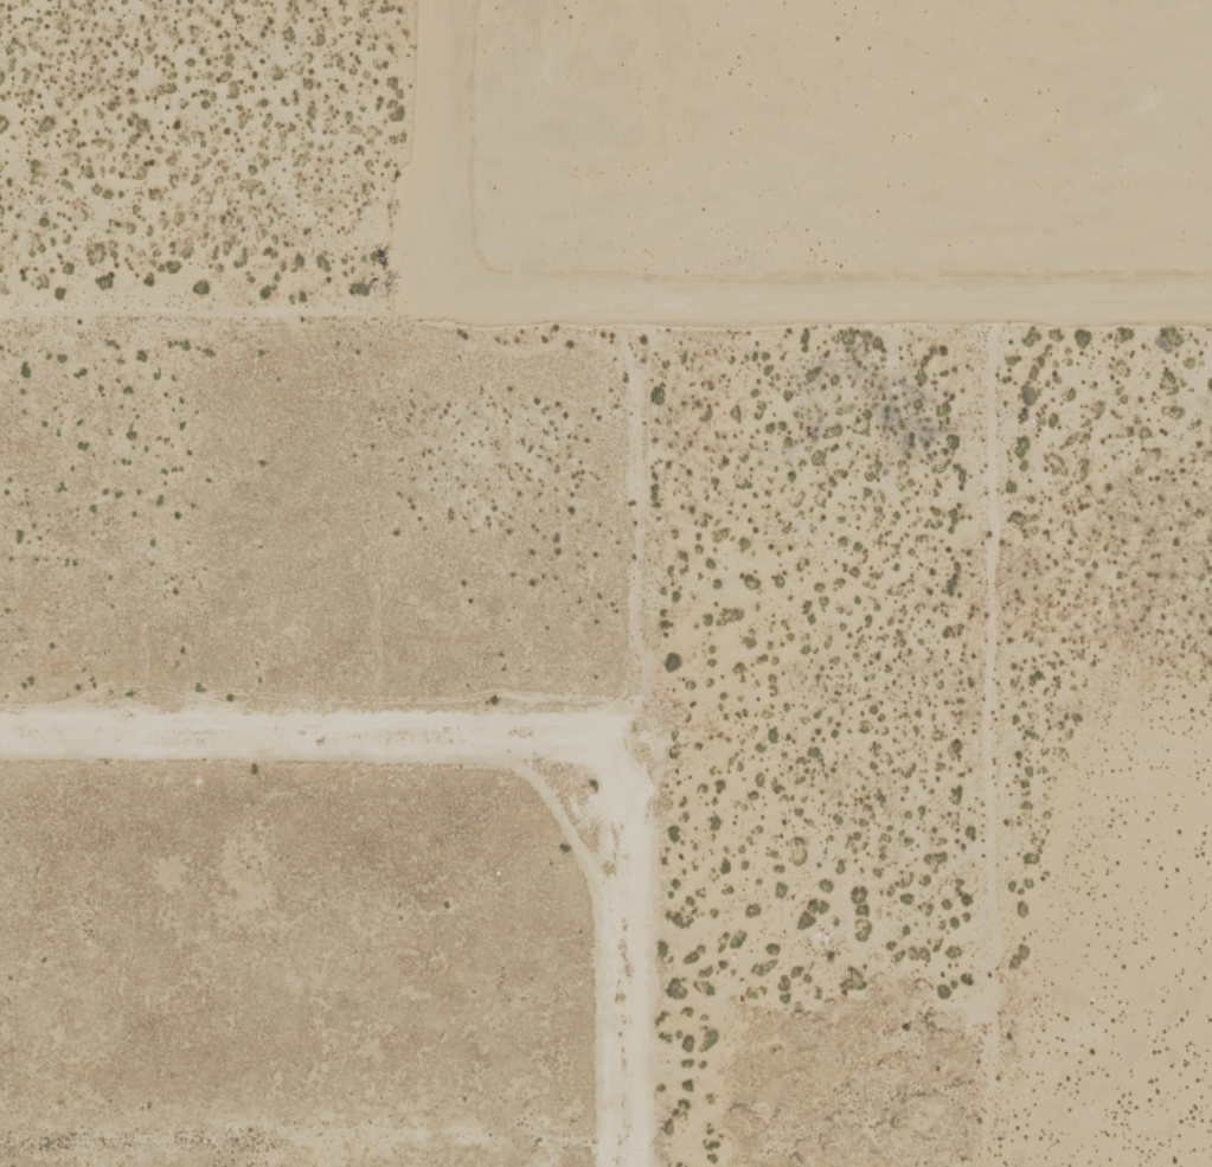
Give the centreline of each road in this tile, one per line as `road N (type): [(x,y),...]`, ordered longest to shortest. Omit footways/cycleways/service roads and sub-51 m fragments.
road 1 (track): [(0,304),(1211,313)]

